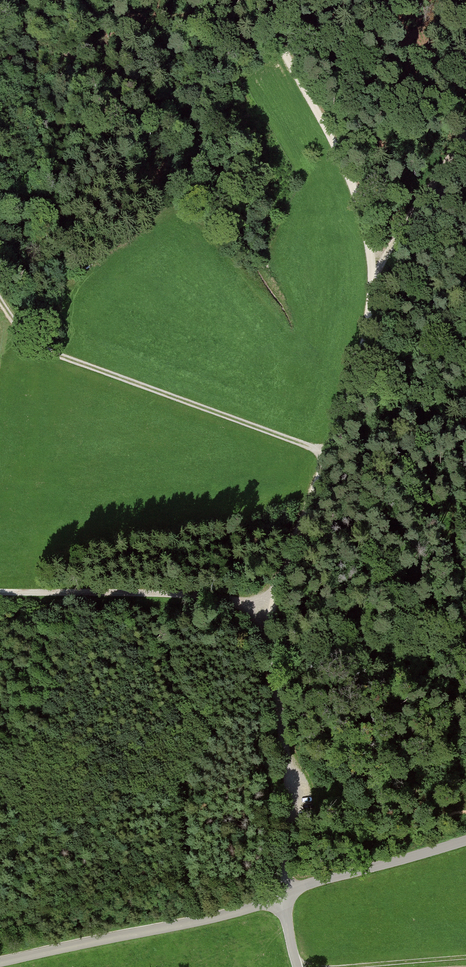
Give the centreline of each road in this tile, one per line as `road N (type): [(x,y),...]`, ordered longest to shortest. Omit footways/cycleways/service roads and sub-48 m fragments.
road 1 (track): [(245,0),(290,60),(330,136),(367,229),(373,274),(365,351),(352,392),(277,586),(259,608),(272,646),(284,754),(285,860)]
road 2 (track): [(328,453),(50,352),(14,330),(0,305)]
road 3 (unclassified): [(0,962),(284,896)]
road 4 (track): [(0,593),(178,595),(259,608)]
road 5 (unclassified): [(284,896),(465,840)]
road 6 (track): [(373,274),(429,187),(465,191)]

